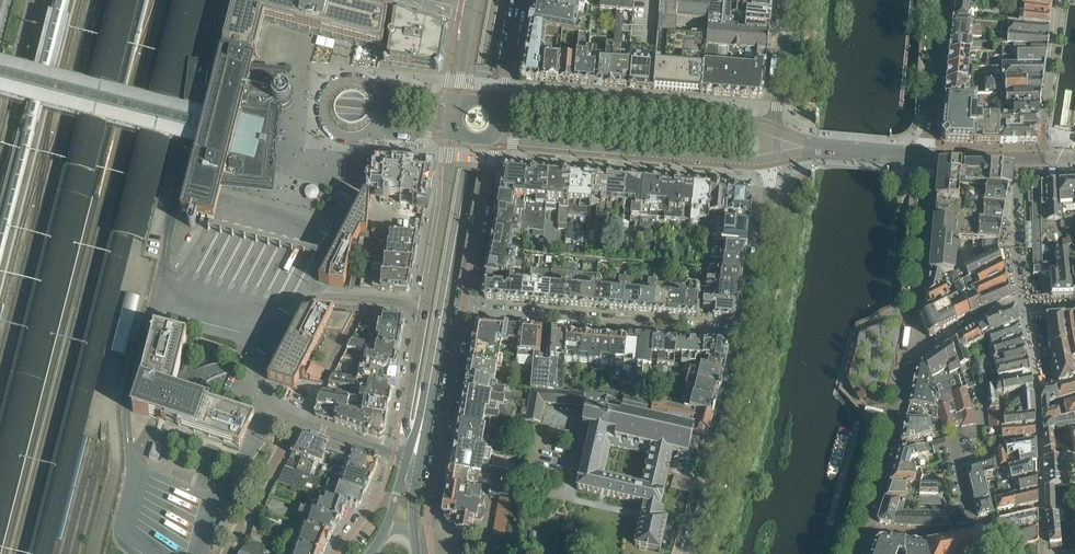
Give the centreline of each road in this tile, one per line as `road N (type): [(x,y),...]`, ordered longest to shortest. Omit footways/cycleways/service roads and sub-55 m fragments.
road 1 (tertiary): [(425,407),(499,0)]
road 2 (residential): [(1041,506),(1037,390),(1021,302),(930,345),(909,344)]
road 3 (residential): [(464,309),(749,333)]
road 4 (residential): [(298,421),(269,407),(255,378),(294,307),(319,297),(426,306)]
road 5 (residential): [(494,141),(773,157)]
road 6 (residential): [(777,131),(500,102)]
road 7 (residential): [(414,539),(429,536),(464,309)]
road 8 (residential): [(686,553),(749,333)]
road 9 (residential): [(909,344),(863,529)]
road 10 (residential): [(929,155),(909,344)]
road 11 (residential): [(749,333),(773,157)]
road 12 (residential): [(452,136),(426,306)]
road 13 (residential): [(464,309),(494,141)]
road 14 (residential): [(972,528),(955,455),(983,445),(981,389)]
road 15 (residential): [(1044,156),(1061,0)]
road 16 (residential): [(929,155),(945,0)]
road 17 (residential): [(426,306),(405,421),(407,459)]
road 18 (residential): [(226,553),(298,421)]
road 19 (residential): [(777,131),(788,0)]
road 20 (residential): [(298,421),(359,316)]

